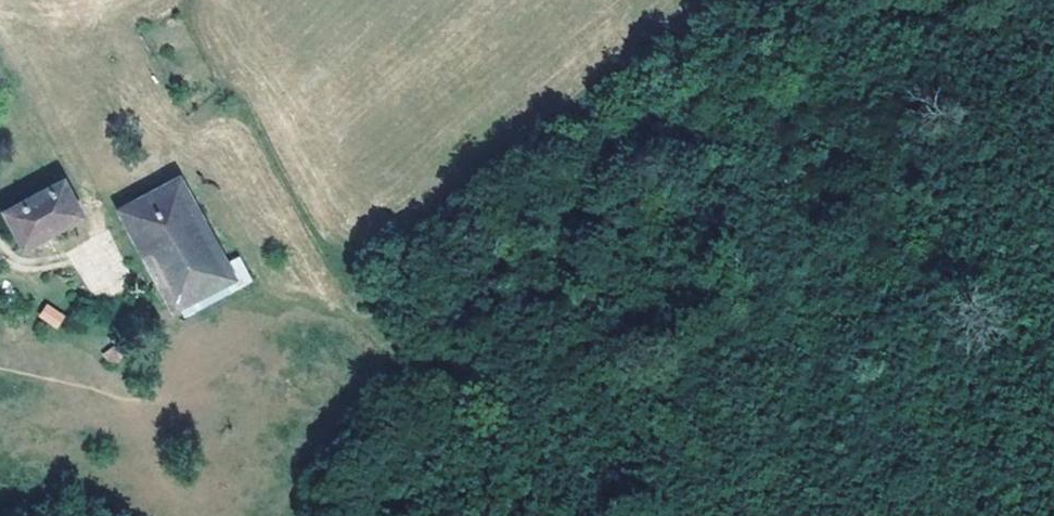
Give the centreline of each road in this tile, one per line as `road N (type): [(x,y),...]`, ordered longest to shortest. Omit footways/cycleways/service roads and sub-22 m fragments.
road 1 (track): [(378,515),(384,495),(452,399),(910,0)]

